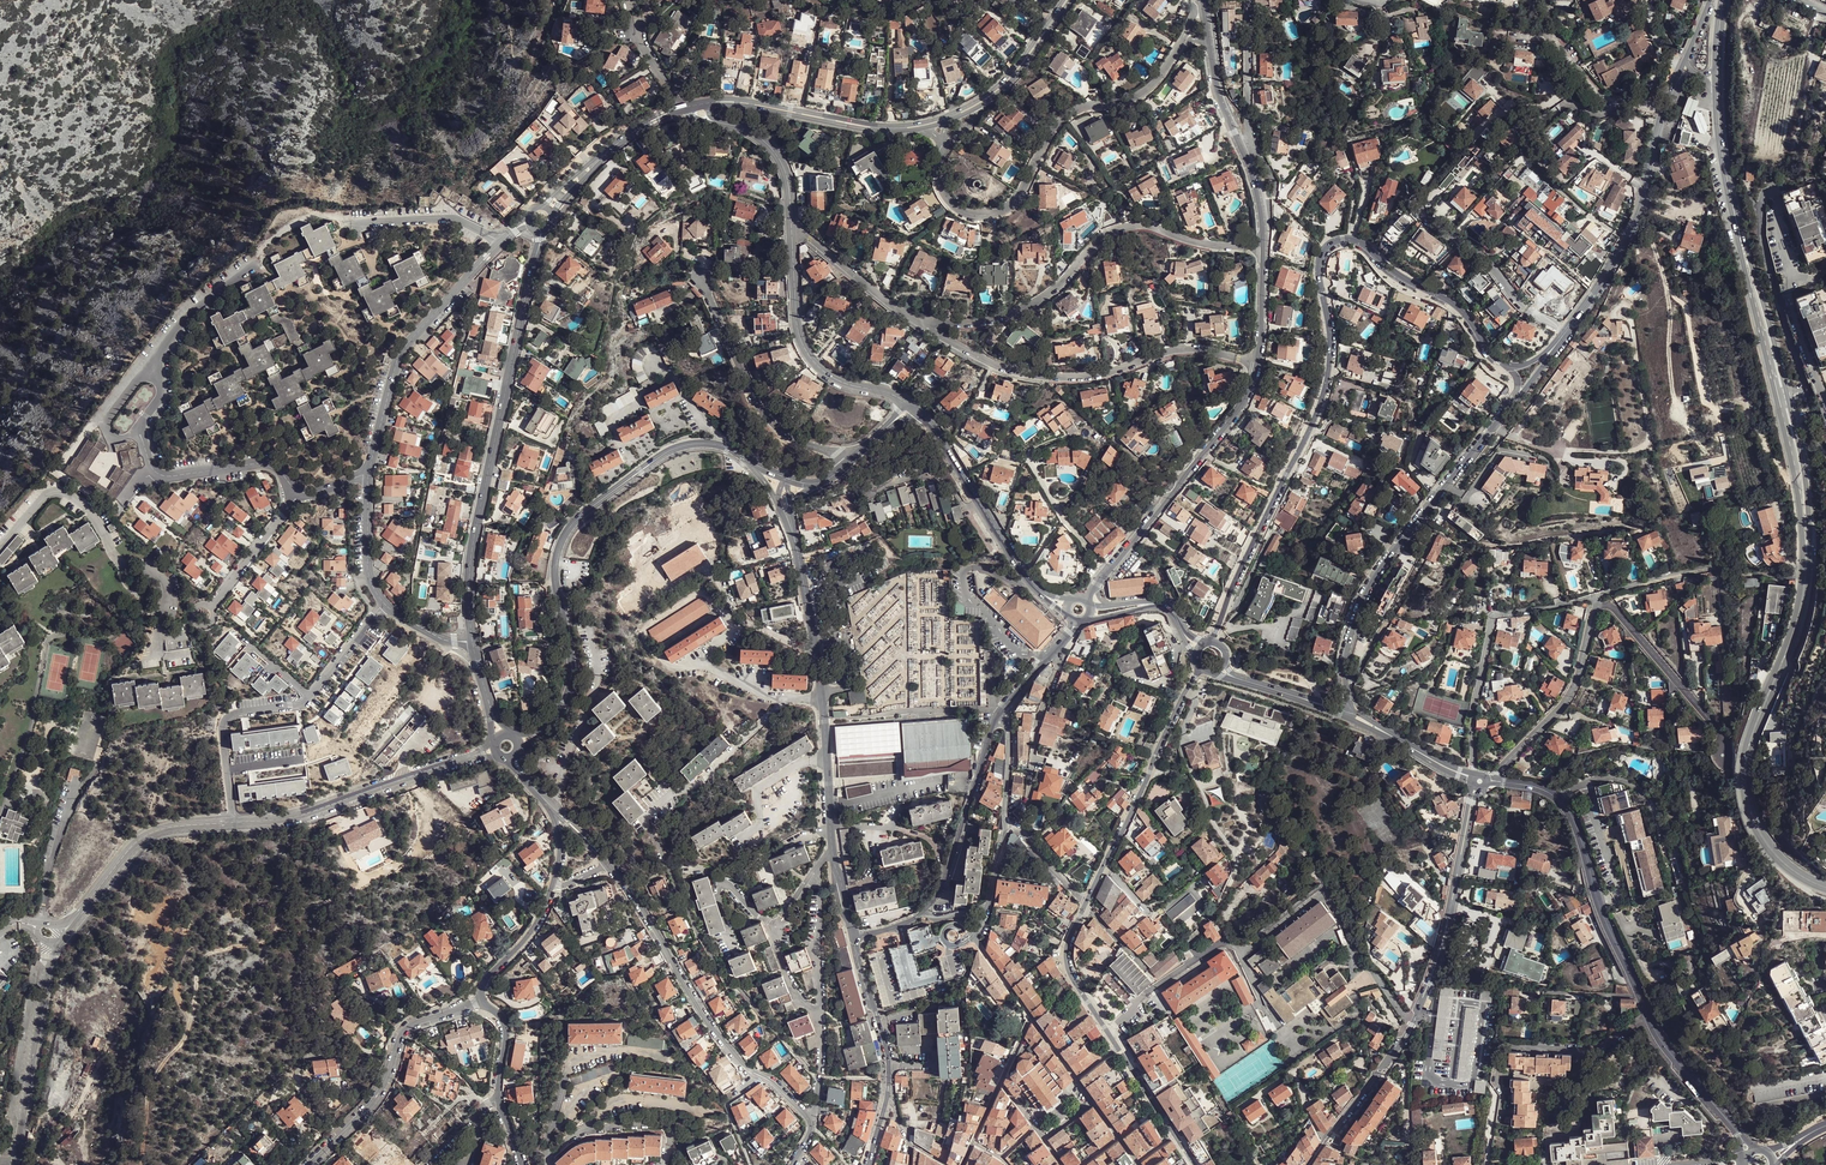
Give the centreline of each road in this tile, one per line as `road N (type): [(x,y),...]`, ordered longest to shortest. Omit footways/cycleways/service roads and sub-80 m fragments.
road 1 (tertiary): [(1507,366),(1448,302),(1398,276),(1361,242),(1328,244),(1318,272),(1330,344),(1322,399),(1209,641)]
road 2 (track): [(411,776),(429,817),(422,849),(348,896),(289,915),(272,937),(221,950),(199,965),(181,1046),(150,1080),(143,1164)]
road 3 (tertiary): [(1738,1134),(1654,1031),(1600,906),(1570,813),(1549,792),(1504,782)]
road 4 (residential): [(750,461),(714,444),(679,447),(585,512),(564,536),(556,585),(572,673),(565,700),(542,730)]
road 5 (residential): [(258,262),(173,332),(158,356),(161,394),(141,435),(150,466),(163,476),(262,463),(299,492)]
road 6 (residential): [(536,258),(469,568),(472,641)]
road 7 (residential): [(943,150),(939,180),(951,202),(977,215),(1006,210),(1064,119),(1143,93),(1184,39)]
road 8 (residential): [(1262,247),(1127,226),(1097,240),(1022,311),(924,323)]
road 9 (primary): [(1825,888),(1775,857),(1743,791),(1744,759),(1795,633),(1806,566)]
road 10 (unclassified): [(1348,709),(1345,653),(1365,592),(1511,404)]
road 11 (residential): [(924,323),(978,356),(1037,375),(1098,374),(1183,349),(1257,362)]
road 12 (primary): [(1806,566),(1801,456),(1738,231)]
road 13 (primary): [(1738,231),(1798,493),(1806,566)]
road 14 (residential): [(0,547),(64,493),(93,515),(121,563),(167,578),(157,649),(191,653)]
road 15 (residential): [(608,864),(704,1016),(744,1064),(808,1118)]
road 16 (residential): [(233,823),(226,718),(304,703),(384,603)]
road 17 (unclassified): [(1097,584),(1206,454),(1244,401),(1257,362)]
road 18 (residential): [(368,475),(400,352),(500,242)]
road 19 (tertiary): [(1565,331),(1639,214),(1658,123),(1675,87)]
road 20 (residential): [(1477,775),(1474,709),(1495,615),(1593,596)]
road 21 (residential): [(483,1000),(404,1030),(378,1094),(308,1164)]
road 22 (residential): [(699,277),(759,407),(781,432),(850,460)]
road 23 (residential): [(233,823),(297,817),(471,757)]
road 24 (residential): [(950,114),(889,125),(739,99),(708,103)]
road 25 (unclassified): [(904,402),(843,383),(811,360),(797,326),(791,230)]
road 26 (primary): [(1738,231),(1717,91),(1723,0)]
road 27 (residential): [(869,1164),(889,1067),(854,938)]
road 28 (residential): [(15,1163),(48,968),(60,943)]
road 29 (unclassified): [(1043,595),(915,410)]
road 30 (tertiary): [(1198,664),(1102,865)]
road 31 (residential): [(708,103),(880,132),(919,129)]
road 32 (residential): [(925,911),(941,893),(998,714)]
road 33 (residential): [(1598,607),(1572,691),(1493,779)]
road 34 (residential): [(833,854),(814,651)]
road 35 (residential): [(73,921),(144,837),(233,823)]
road 36 (residential): [(1722,754),(1717,728),(1617,612),(1598,607)]
road 37 (unclassified): [(1426,990),(1471,802)]
road 38 (residential): [(1565,331),(1517,302),(1488,263),(1419,214)]
road 39 (track): [(404,1030),(327,972),(285,919)]
road 40 (residential): [(1063,0),(999,86),(950,114)]
road 41 (unclassified): [(1325,1143),(1418,1009)]
road 42 (residential): [(791,230),(924,323)]
road 43 (residential): [(500,242),(450,218),(344,224)]
road 44 (tertiary): [(1085,903),(1067,964),(1117,1048)]
road 45 (track): [(80,912),(148,946),(191,1019)]
road 46 (residential): [(1593,596),(1680,573),(1746,574)]
road 47 (residential): [(210,607),(299,492)]
road 48 (residential): [(1249,0),(1254,145)]
road 49 (residential): [(553,883),(534,928),(486,979),(483,1000)]
road 50 (tertiary): [(1117,1048),(1195,1164)]
road 51 (residential): [(982,106),(1014,79),(1070,0)]
road 52 (unclassified): [(791,230),(782,162),(759,137),(726,124)]
road 53 (residential): [(384,603),(368,570),(368,475)]
road 54 (unclassified): [(716,578),(744,621),(814,651)]
road 55 (residential): [(821,891),(813,1015)]
road 56 (unclassified): [(1243,153),(1216,95),(1208,38)]

